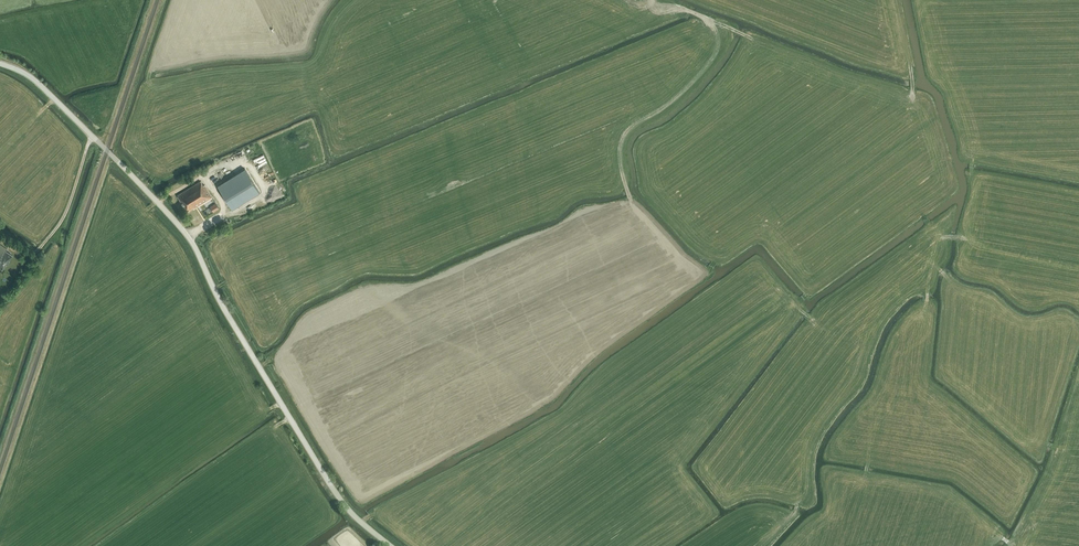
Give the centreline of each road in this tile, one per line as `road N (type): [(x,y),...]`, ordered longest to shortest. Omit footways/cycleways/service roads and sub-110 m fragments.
road 1 (tertiary): [(391,545),(329,482),(183,229),(35,81),(0,63)]

